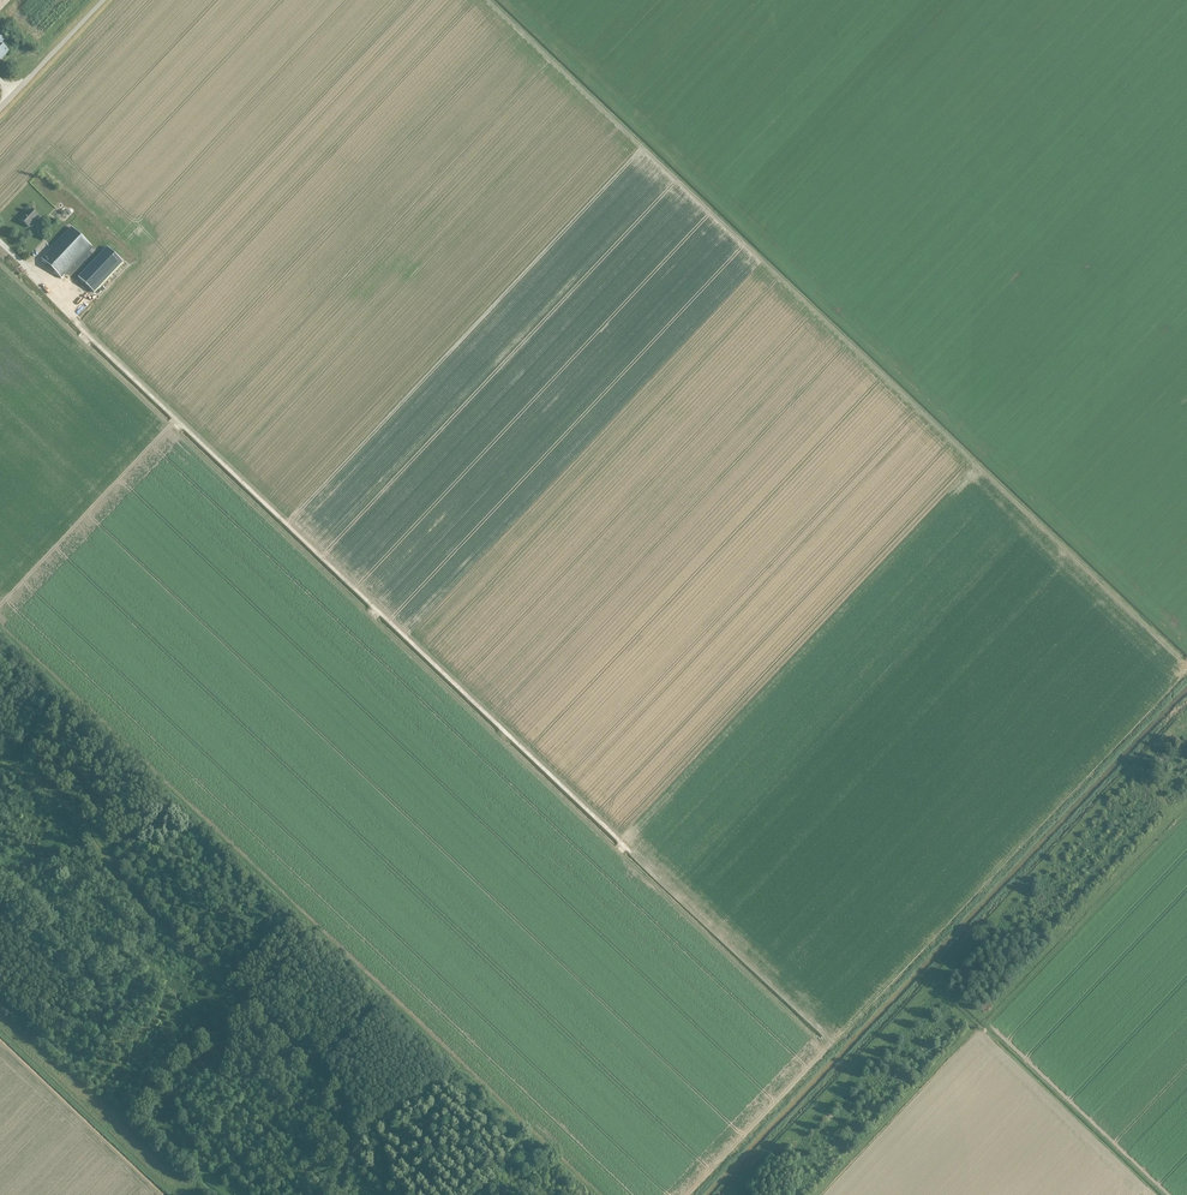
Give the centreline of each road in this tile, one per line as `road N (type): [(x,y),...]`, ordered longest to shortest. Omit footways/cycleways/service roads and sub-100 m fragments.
road 1 (tertiary): [(0,108),(103,0)]

